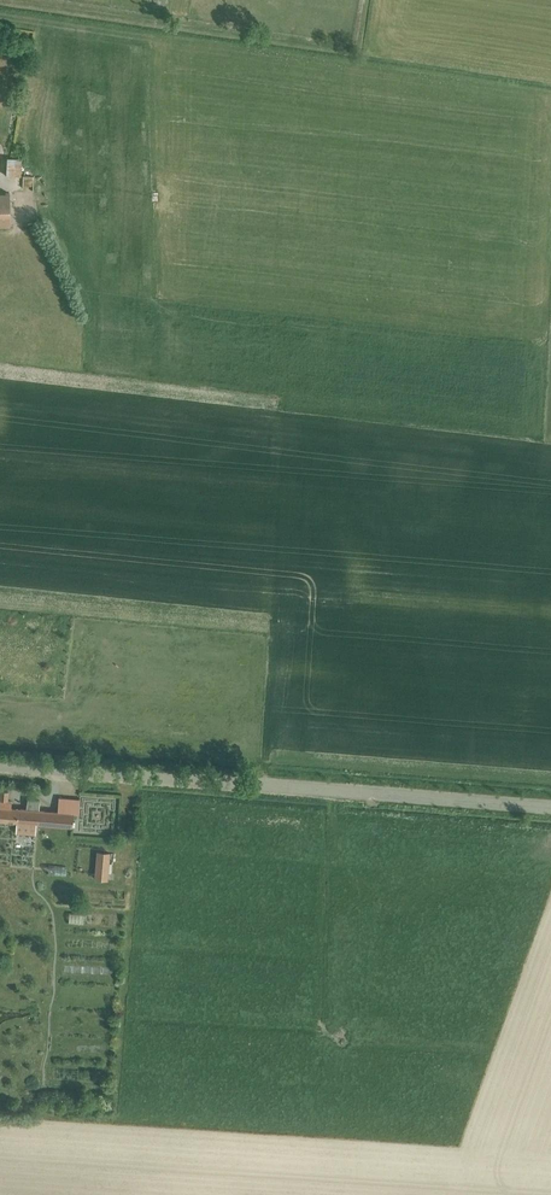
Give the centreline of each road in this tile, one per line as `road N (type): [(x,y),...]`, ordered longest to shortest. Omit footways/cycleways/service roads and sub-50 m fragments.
road 1 (tertiary): [(550,807),(0,765)]

